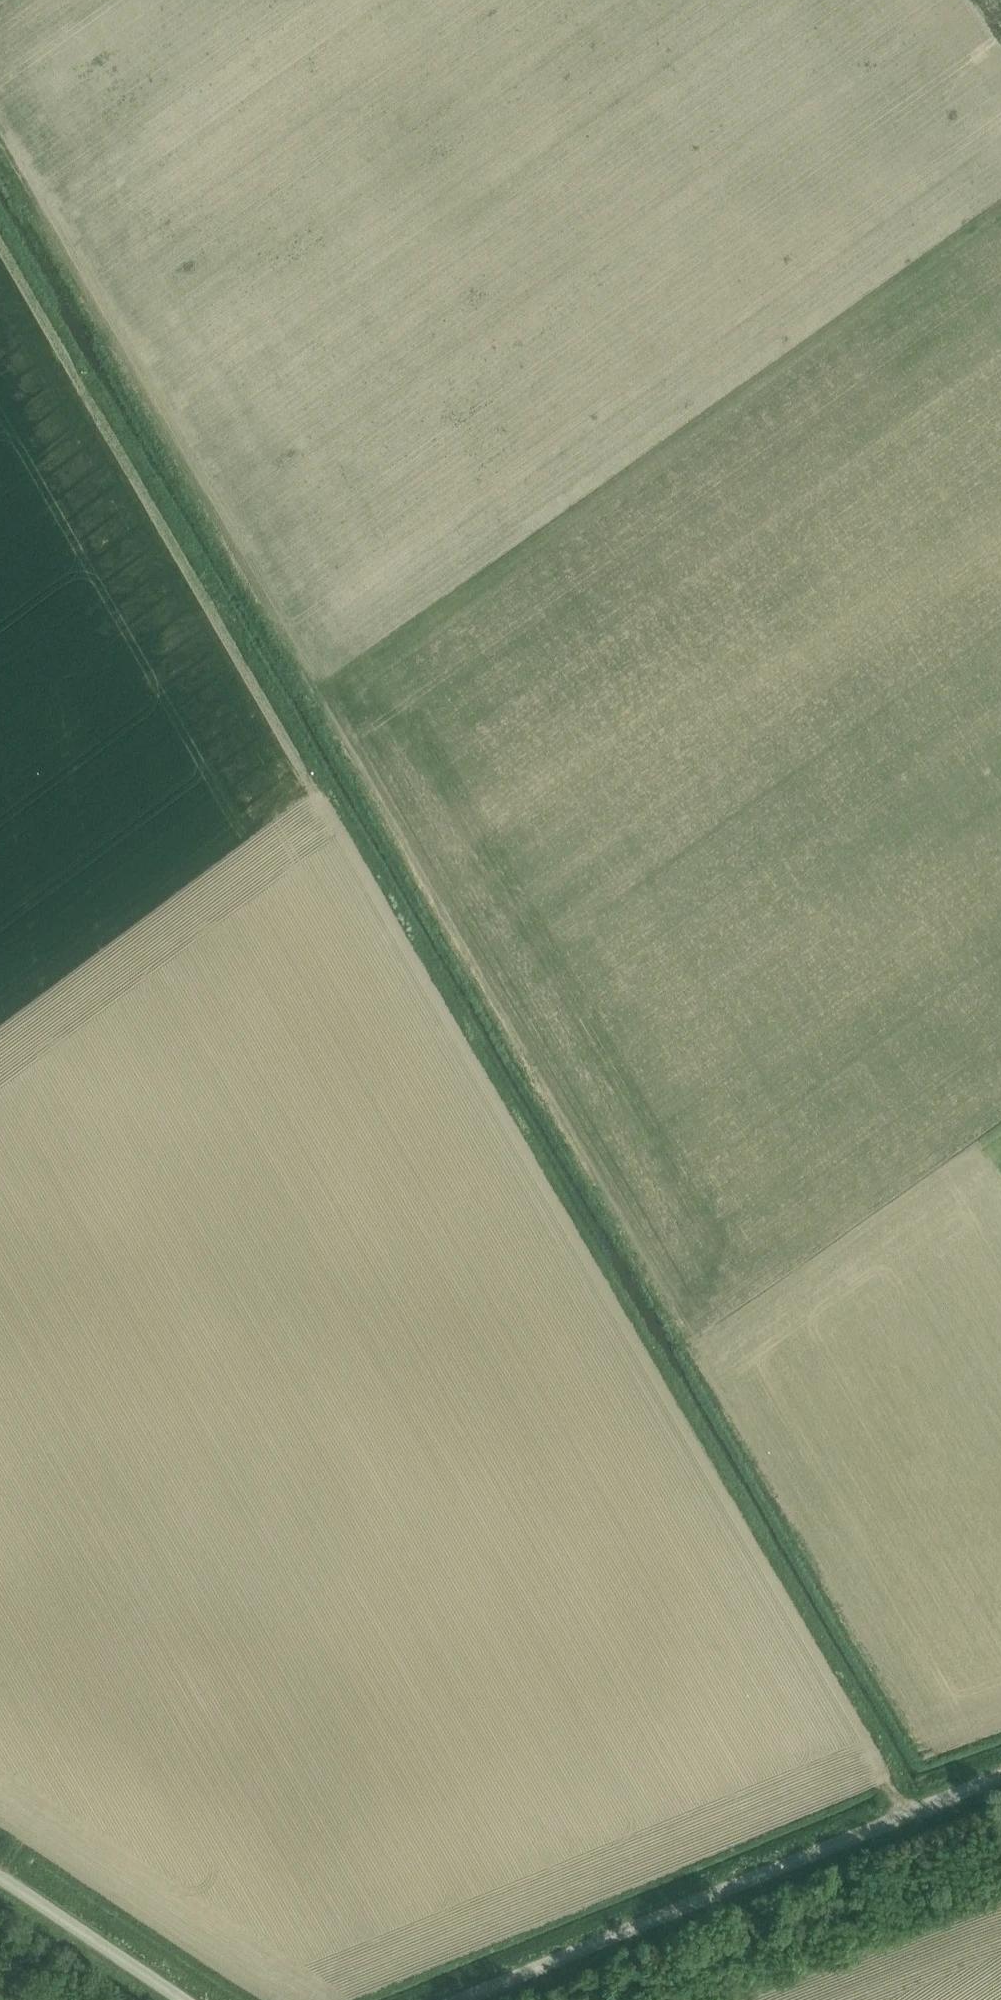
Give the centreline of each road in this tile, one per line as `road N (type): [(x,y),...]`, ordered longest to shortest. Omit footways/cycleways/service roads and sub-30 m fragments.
road 1 (unclassified): [(1000,1775),(462,1999)]
road 2 (unclassified): [(182,1999),(0,1877)]

